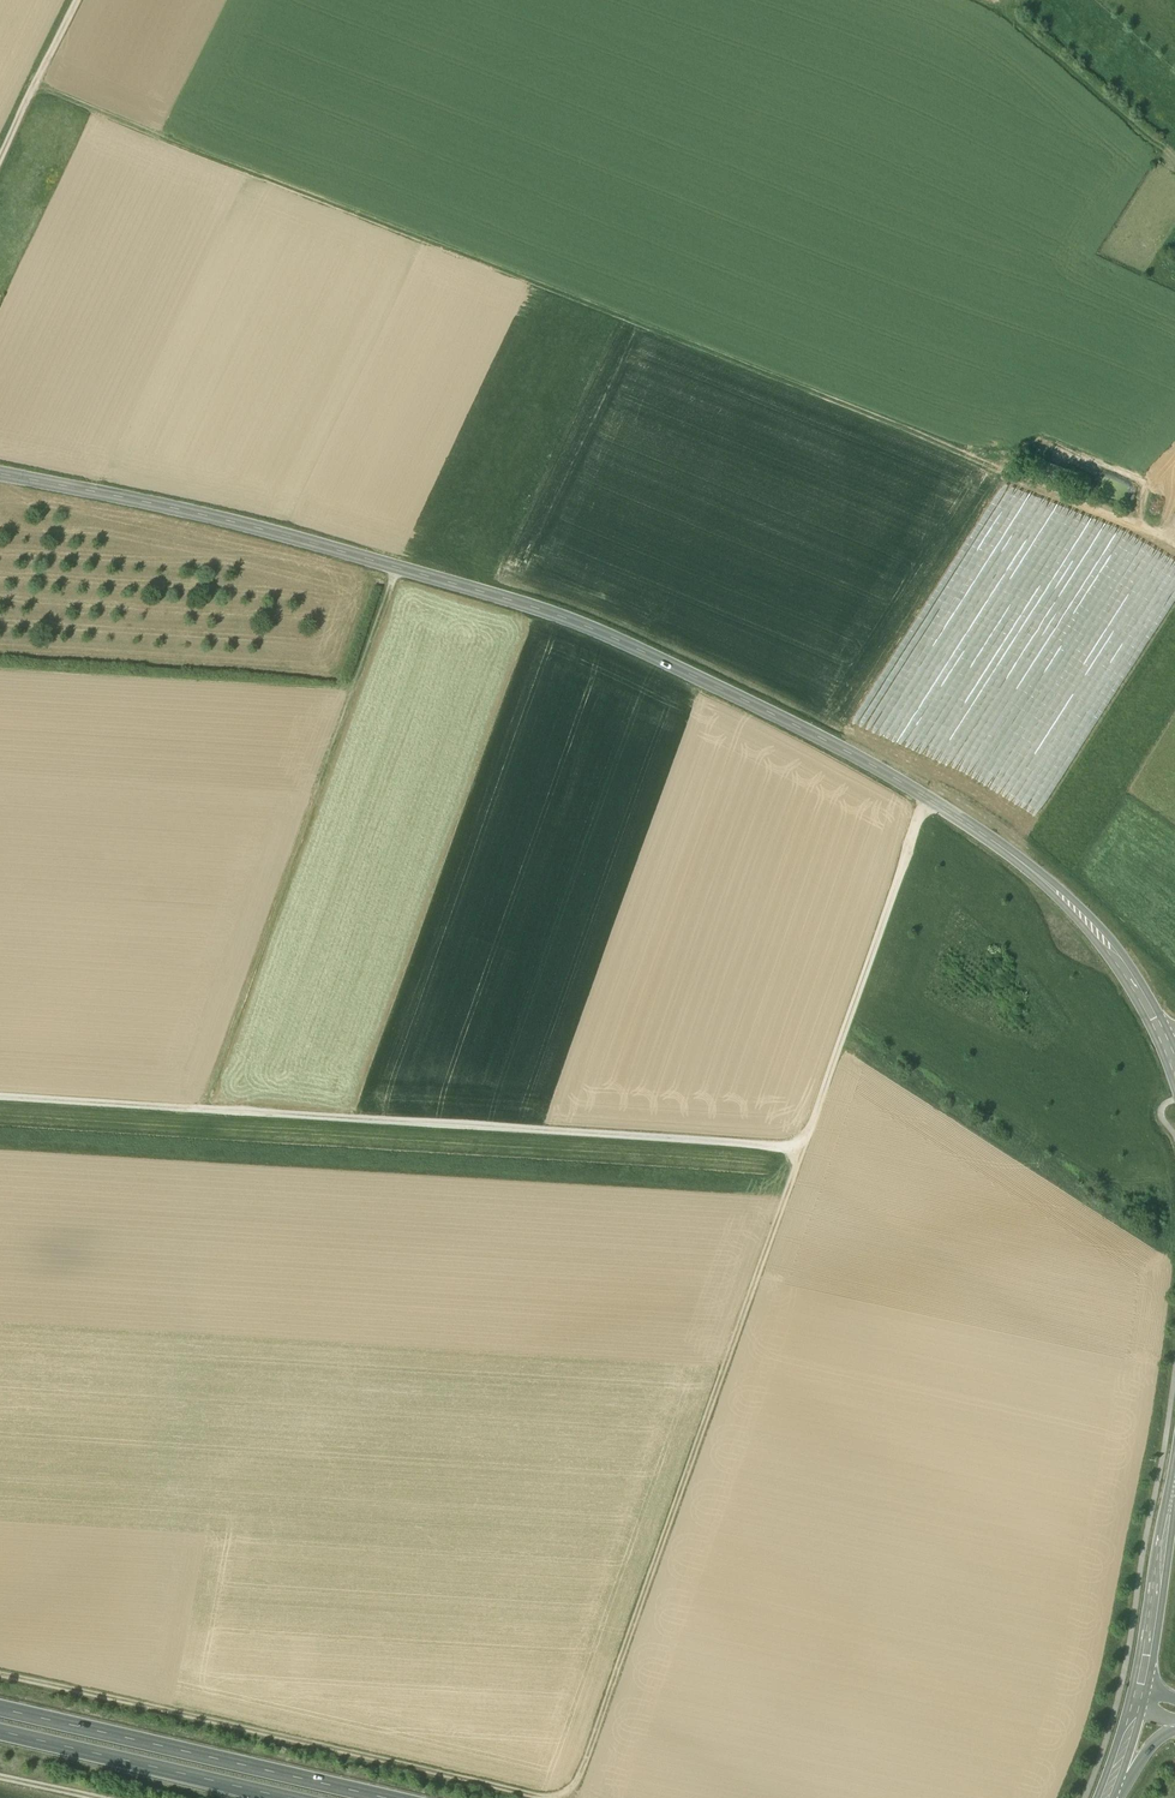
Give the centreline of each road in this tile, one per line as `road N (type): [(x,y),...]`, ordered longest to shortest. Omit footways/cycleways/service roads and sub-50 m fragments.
road 1 (tertiary): [(1166,1043),(1094,927),(1002,848),(872,765),(670,663),(560,616),(284,534),(0,474)]
road 2 (track): [(33,92),(1137,529)]
road 3 (track): [(558,1797),(571,1789),(623,1653),(926,797)]
road 4 (track): [(803,1148),(0,1098)]
road 5 (track): [(205,1110),(399,568)]
road 6 (track): [(0,1673),(539,1797)]
road 7 (trunk): [(386,1797),(0,1708)]
road 8 (trunk): [(0,1731),(287,1797)]
road 9 (tertiary): [(1141,1688),(1174,1473)]
road 10 (track): [(0,160),(79,0)]

